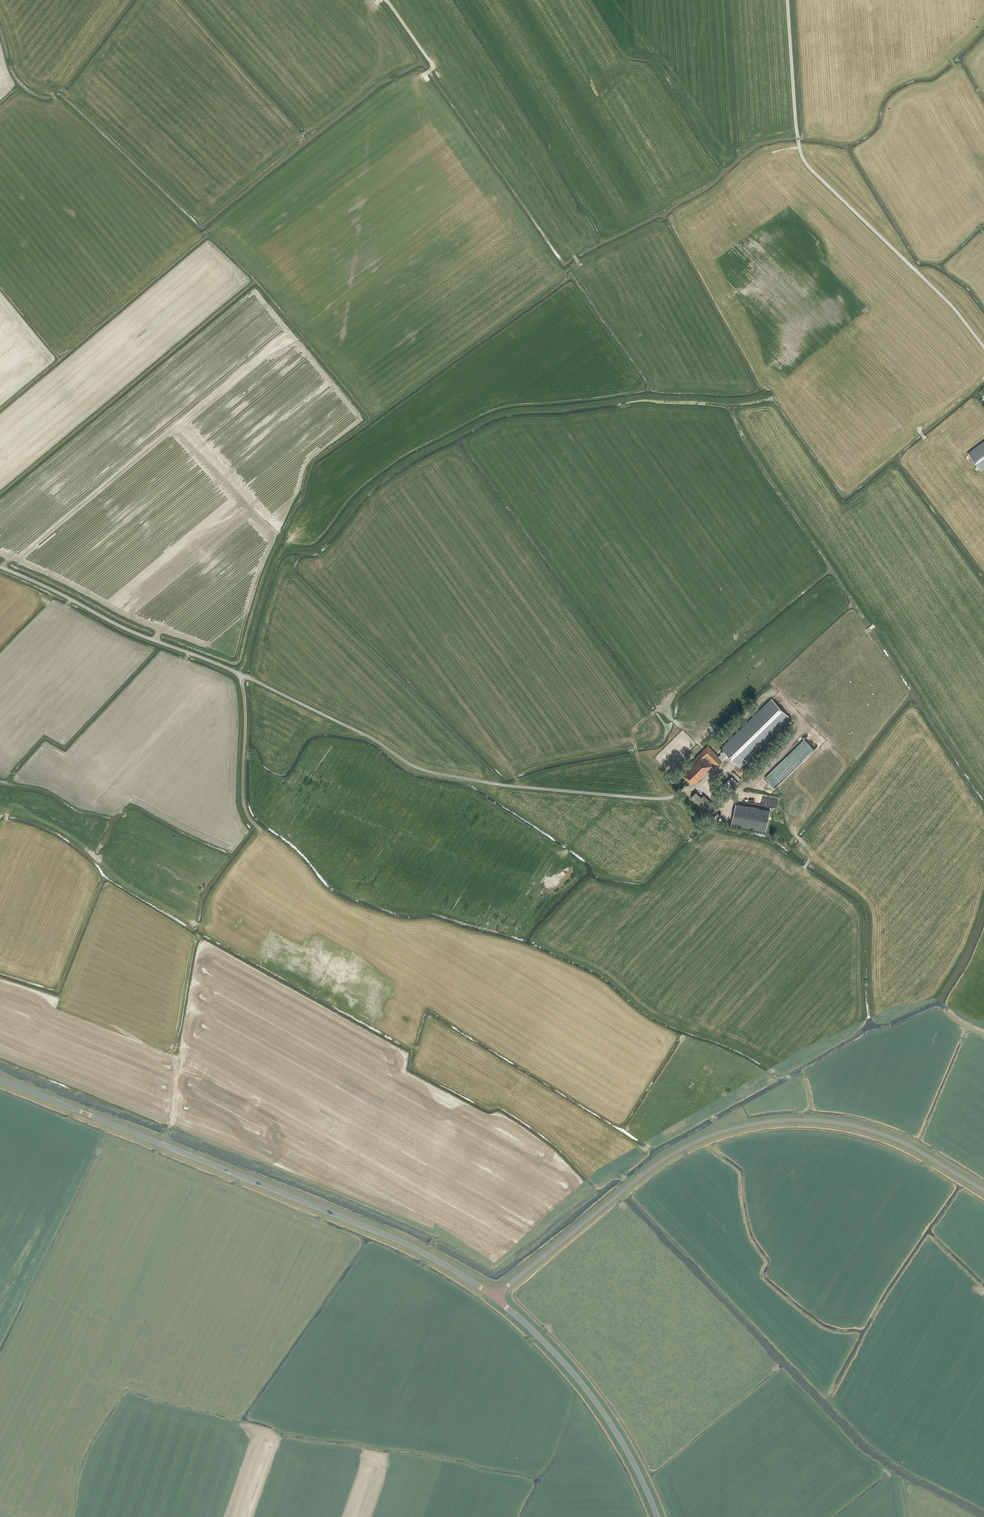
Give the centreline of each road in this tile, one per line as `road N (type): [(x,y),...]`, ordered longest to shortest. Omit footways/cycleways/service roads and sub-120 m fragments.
road 1 (tertiary): [(657,1516),(592,1397),(543,1341),(477,1285),(392,1238),(0,1079)]
road 2 (unclassified): [(675,796),(501,785),(428,771),(241,674),(0,567)]
road 3 (track): [(264,835),(244,799),(241,672),(271,570),(292,536)]

